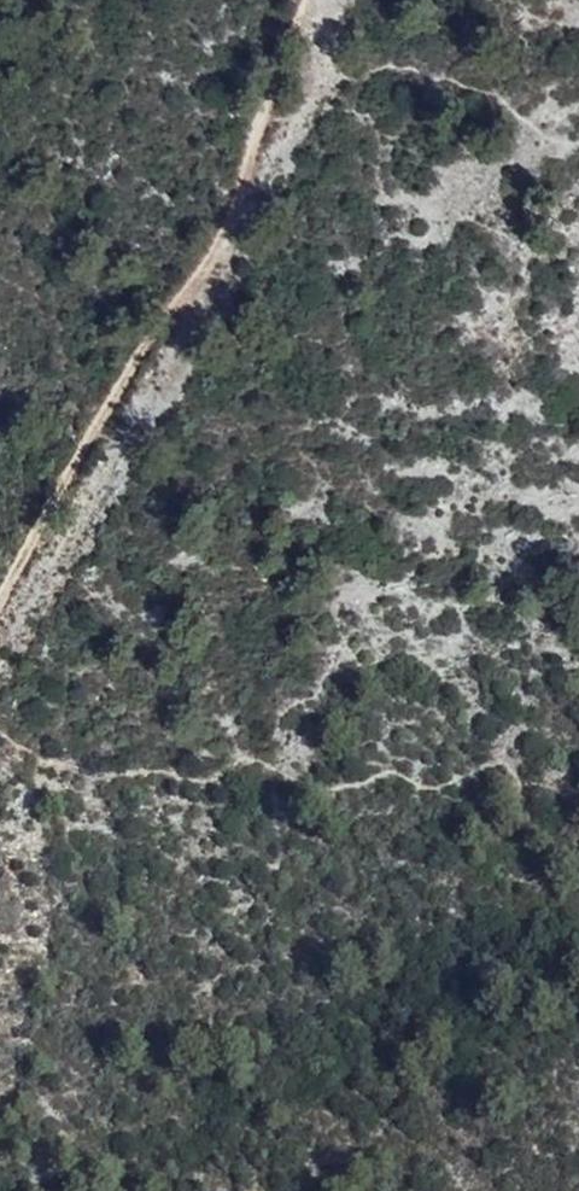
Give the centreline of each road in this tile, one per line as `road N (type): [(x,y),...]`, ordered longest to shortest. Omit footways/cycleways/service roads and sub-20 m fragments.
road 1 (track): [(296,0),(242,191),(0,600)]

